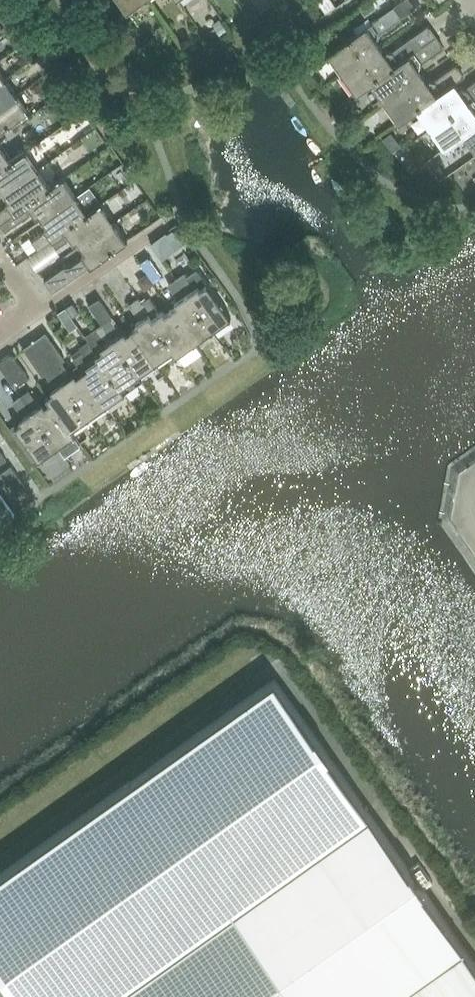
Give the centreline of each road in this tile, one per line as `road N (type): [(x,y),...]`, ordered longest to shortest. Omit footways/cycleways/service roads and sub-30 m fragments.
road 1 (residential): [(165,224),(46,307),(33,307)]

